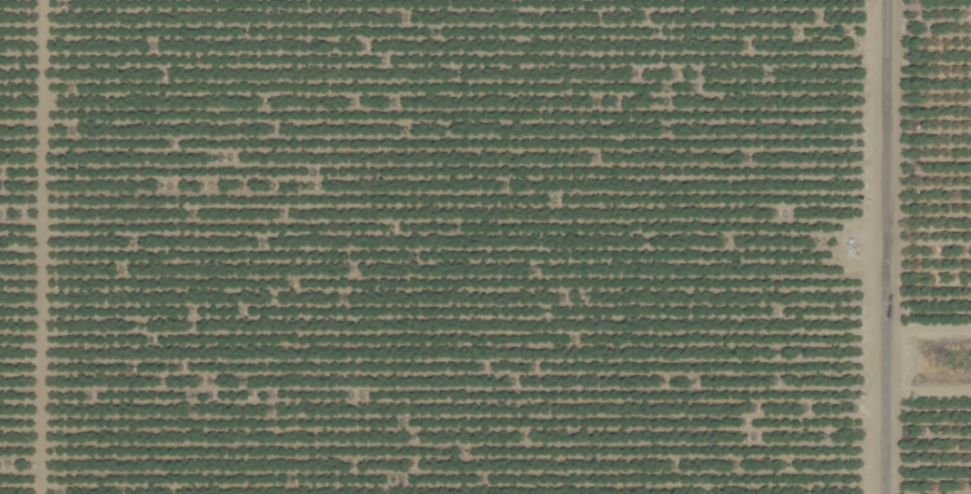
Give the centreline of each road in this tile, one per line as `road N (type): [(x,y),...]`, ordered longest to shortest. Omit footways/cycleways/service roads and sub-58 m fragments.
road 1 (residential): [(887,493),(891,0)]

